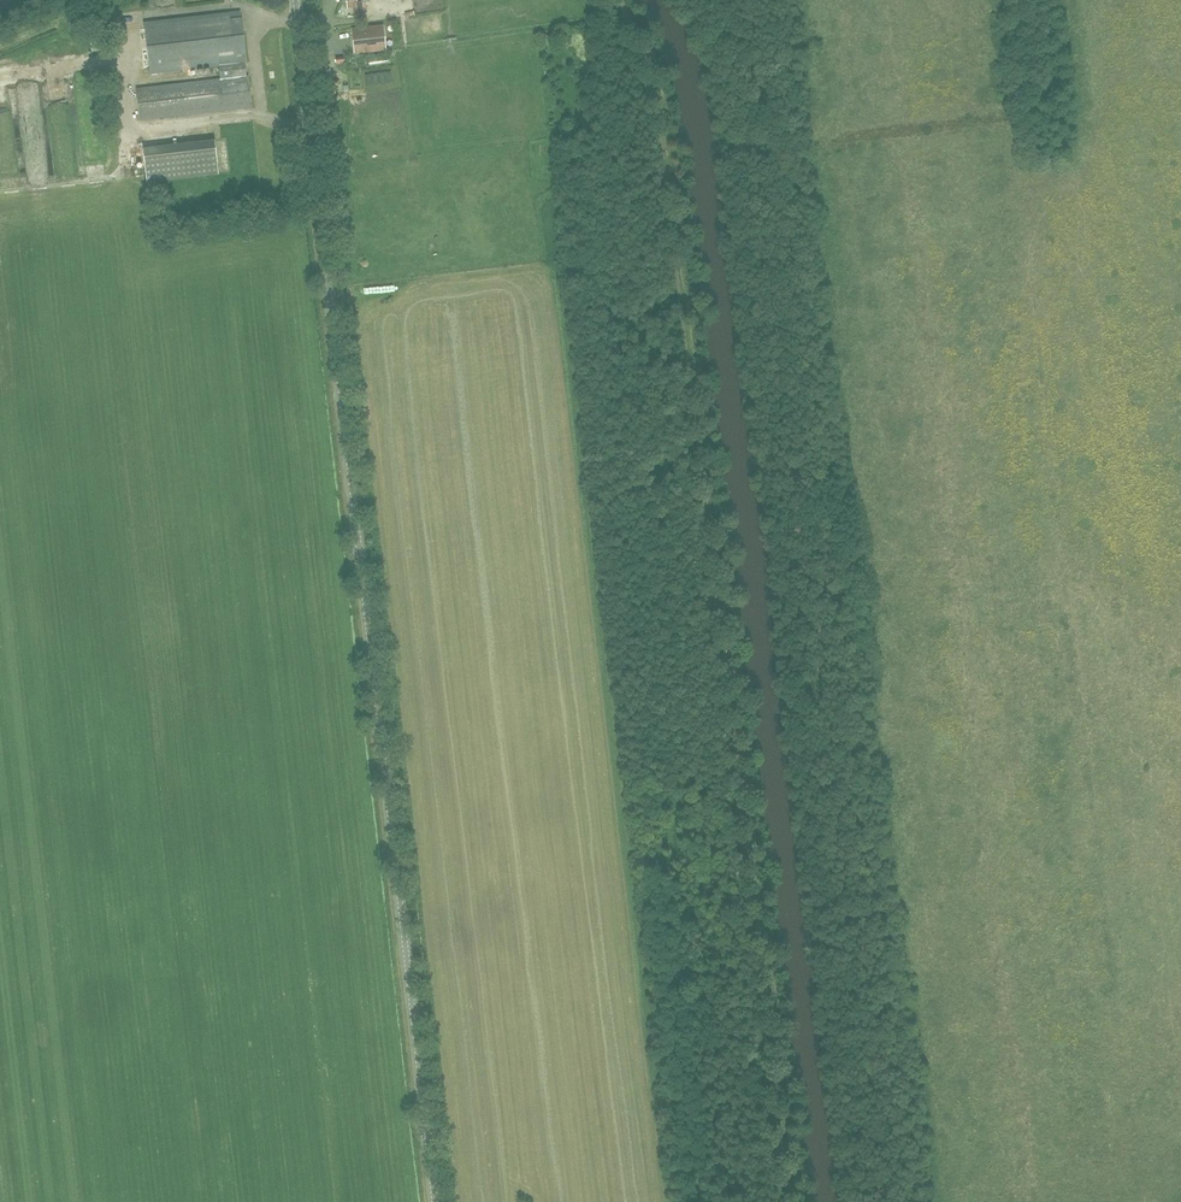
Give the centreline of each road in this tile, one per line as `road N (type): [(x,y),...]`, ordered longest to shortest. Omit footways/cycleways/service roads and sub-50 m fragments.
road 1 (tertiary): [(434,1201),(296,0)]

